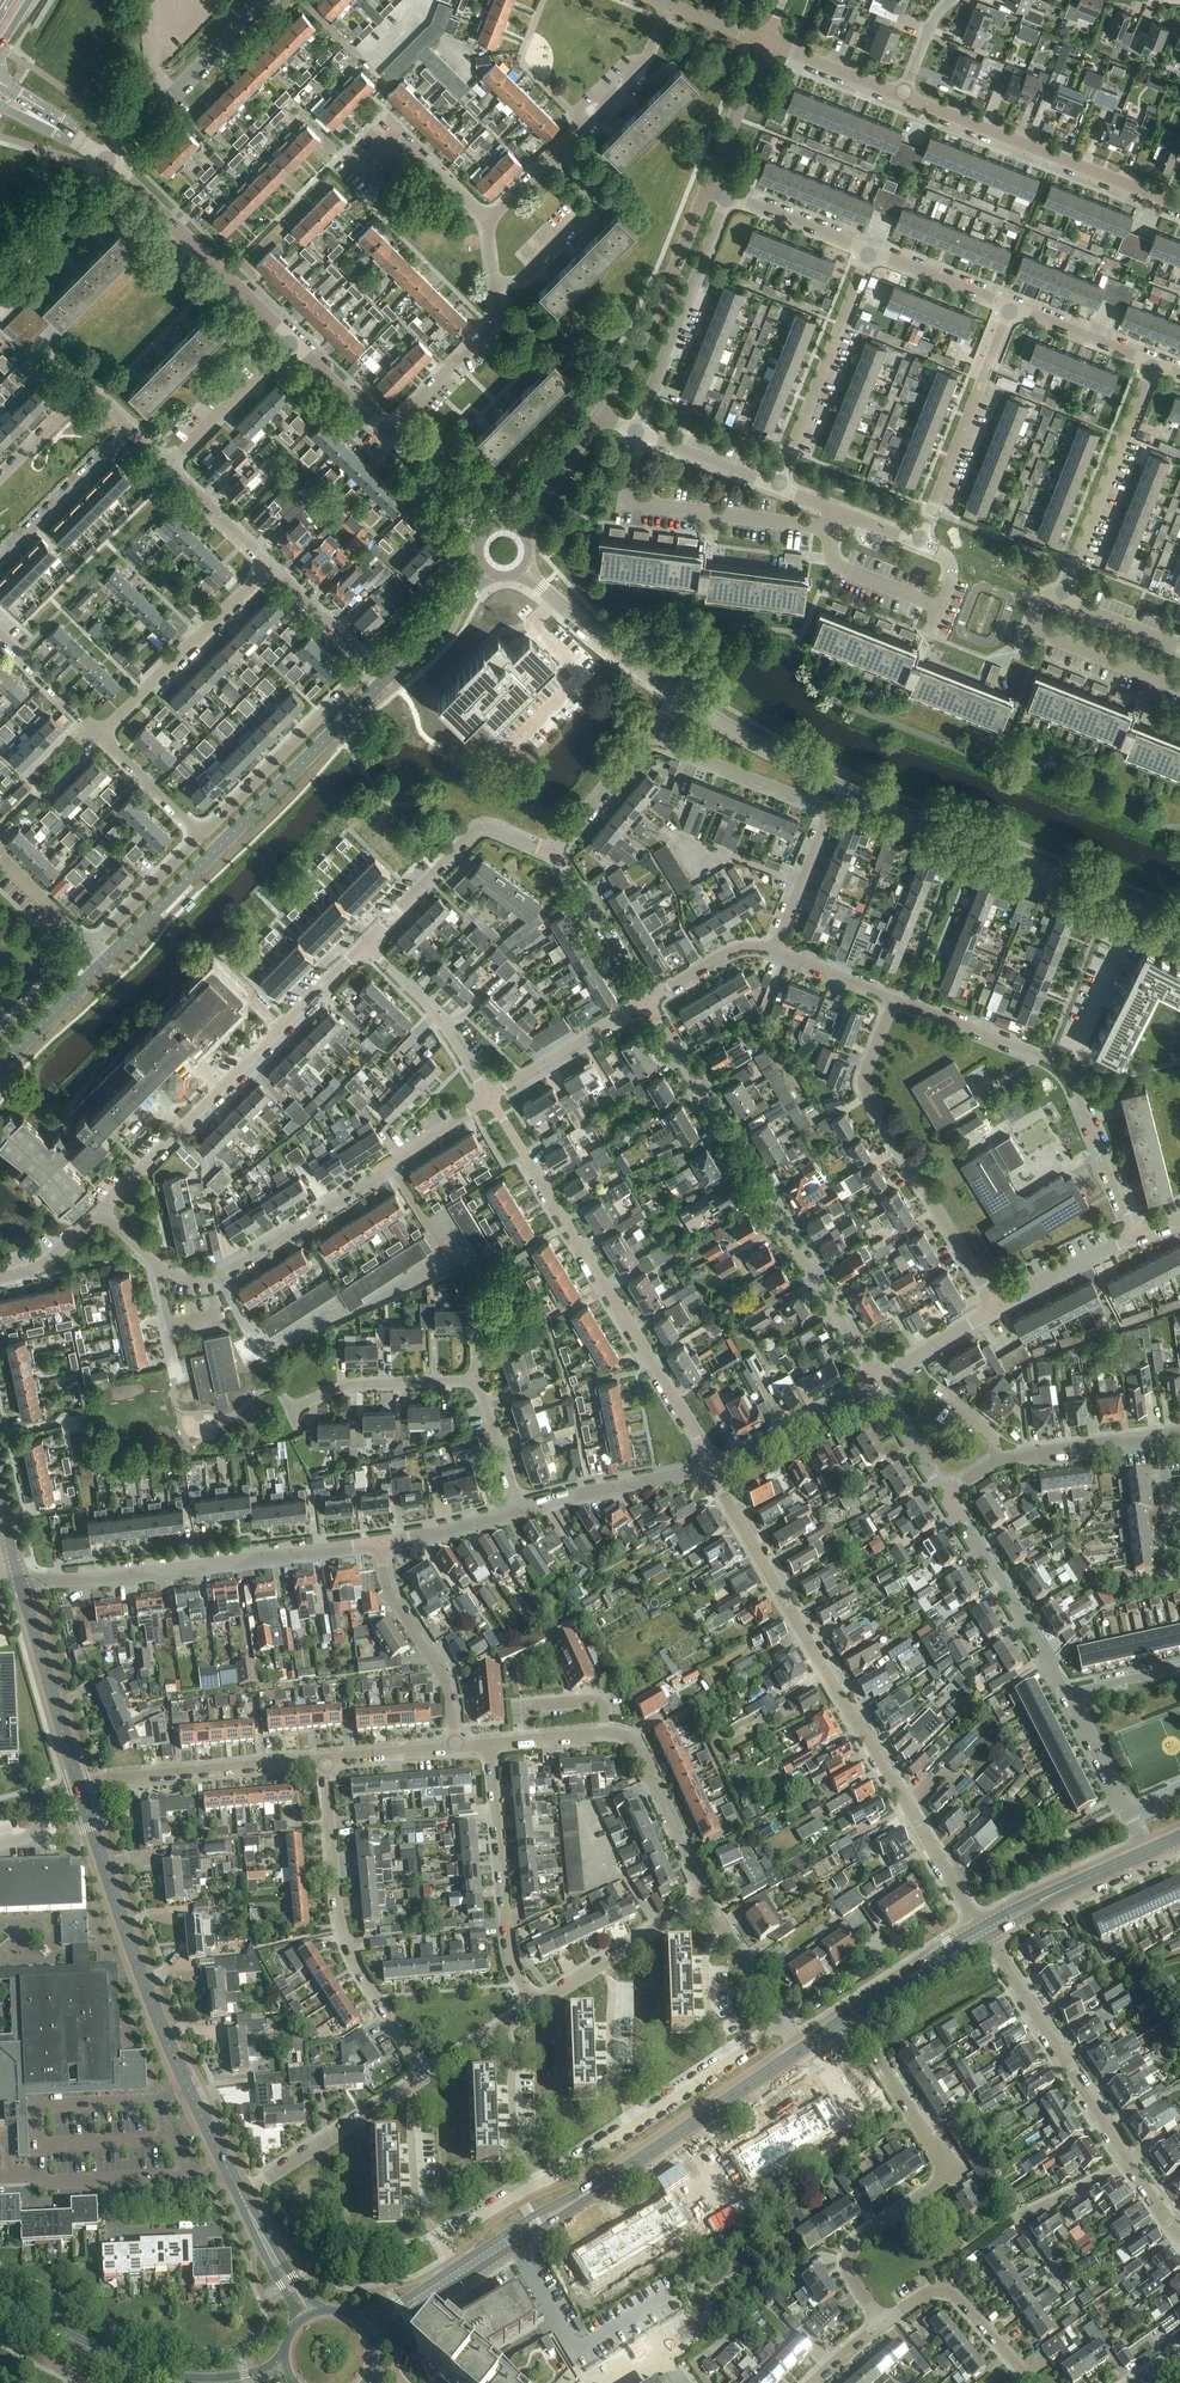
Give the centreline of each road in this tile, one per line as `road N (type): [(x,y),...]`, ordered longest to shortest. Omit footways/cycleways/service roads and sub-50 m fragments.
road 1 (tertiary): [(681,699),(830,784),(1179,927)]
road 2 (residential): [(984,1932),(711,1467)]
road 3 (residential): [(875,1382),(645,1002)]
road 4 (residential): [(711,1467),(489,1099)]
road 5 (tertiary): [(226,2167),(155,2011),(79,1786)]
road 6 (tertiary): [(457,2274),(799,2050)]
road 7 (tertiary): [(105,962),(384,681)]
road 8 (residential): [(881,2321),(848,2255),(937,2187),(943,2163),(851,2016)]
road 9 (residential): [(161,1268),(196,1278),(228,1271),(489,1099)]
road 10 (residential): [(365,944),(100,1211)]
road 11 (residential): [(895,998),(1065,1073),(1136,1238)]
road 12 (residential): [(379,1541),(82,1579),(19,1575)]
road 13 (residential): [(998,1308),(866,1093),(865,1074),(895,998)]
road 14 (residential): [(426,2076),(344,1935),(325,1761)]
road 15 (residential): [(774,950),(823,825),(822,810),(653,733)]
road 16 (unclassified): [(1179,206),(902,96)]
road 17 (residential): [(1128,2166),(984,1932)]
road 18 (residential): [(636,432),(627,485),(636,506),(830,531)]
road 19 (residential): [(490,1745),(510,1951),(536,2006)]
road 20 (tertiary): [(106,160),(291,342)]
road 21 (residential): [(870,251),(776,487)]
road 22 (residential): [(1011,308),(918,544)]
road 23 (residential): [(636,432),(728,197)]
road 24 (residential): [(1154,363),(1061,597)]
road 25 (unclassified): [(599,417),(653,319),(707,190)]
road 26 (residential): [(79,1786),(325,1761)]
road 27 (residential): [(554,852),(481,829),(365,944)]
road 28 (residential): [(101,736),(268,566)]
road 29 (residential): [(369,667),(201,836)]
road 30 (residential): [(1069,1696),(942,1495)]
road 31 (residential): [(0,480),(87,397),(169,467)]
road 32 (unclassified): [(266,0),(106,160)]
road 33 (residential): [(456,1749),(445,1678),(396,1601),(379,1541)]
road 34 (residential): [(426,2076),(241,2195)]
road 35 (tertiary): [(79,1786),(19,1575)]
road 36 (residential): [(830,531),(839,568),(940,607),(952,570),(939,552)]
road 37 (residential): [(1179,688),(1032,630),(1045,600),(1061,597)]
road 38 (tertiary): [(522,569),(681,699)]
road 39 (residential): [(553,158),(599,202),(526,281),(495,287)]
road 40 (residential): [(606,1734),(626,1737),(636,1749),(704,1899)]
road 41 (residential): [(489,1099),(430,1010),(365,944)]
road 42 (residential): [(704,1899),(536,2006)]
road 43 (residential): [(881,2321),(929,2292),(953,2294),(1032,2382)]
road 44 (secondary): [(178,2382),(101,2355),(0,2300)]
road 45 (residential): [(711,1467),(519,1509)]
road 46 (residential): [(289,1412),(350,1387),(478,1382)]
road 47 (residential): [(669,6),(643,65),(553,158)]
road 48 (residential): [(495,287),(491,328),(384,432)]
road 49 (residential): [(875,1382),(711,1467)]
road 50 (residential): [(489,1099),(645,1002)]
road 51 (residential): [(359,171),(398,133),(488,221)]
road 52 (tertiary): [(984,1932),(1144,1853)]
road 53 (residential): [(645,1002),(554,852)]
road 54 (residential): [(291,342),(169,467)]
road 55 (residential): [(783,2023),(920,1929)]
road 56 (residential): [(1160,1437),(997,1461)]
road 57 (unclassified): [(707,190),(766,42)]
road 58 (tertiary): [(851,2016),(984,1932)]
road 59 (residential): [(201,836),(90,947)]
road 60 (residential): [(653,733),(554,852)]
road 61 (residential): [(1136,1238),(998,1308)]
road 62 (residential): [(106,160),(0,271)]
road 63 (residential): [(1011,308),(1154,363)]
road 64 (residential): [(870,251),(1011,308)]
road 65 (residential): [(728,197),(870,251)]
road 66 (tertiary): [(384,681),(488,571)]
road 67 (residential): [(776,487),(636,432)]
road 68 (tertiary): [(0,1069),(105,962)]
road 69 (residential): [(636,2123),(611,2080),(610,1981)]
road 70 (residential): [(704,1899),(783,2023)]
road 71 (unclassified): [(902,96),(766,42)]
road 72 (residential): [(606,1734),(603,1699),(528,1706),(532,1741)]
road 73 (residential): [(519,1509),(379,1541)]
road 74 (residential): [(998,1308),(875,1382)]
road 75 (tertiary): [(384,432),(486,533)]
road 76 (residential): [(645,1002),(728,952),(774,950)]
road 77 (residential): [(268,566),(369,667)]
road 78 (residential): [(101,736),(0,636)]
road 79 (residential): [(201,836),(101,736)]
road 80 (residential): [(169,467),(268,566)]
road 81 (unclassified): [(520,531),(599,417)]
road 82 (residential): [(519,1509),(478,1382)]
road 83 (residential): [(325,1761),(456,1749)]
road 84 (residential): [(942,1495),(875,1382)]
road 85 (residential): [(536,2006),(426,2076)]
road 86 (residential): [(774,950),(895,998)]
road 87 (residential): [(1126,1813),(1069,1696)]
road 88 (tertiary): [(291,342),(384,432)]
road 89 (residential): [(1061,597),(1179,648)]
road 90 (residential): [(538,2186),(514,2140),(513,2064)]
road 91 (residential): [(90,947),(0,858)]
road 92 (residential): [(1128,2166),(1015,2218)]
road 93 (residential): [(0,1278),(40,1267),(100,1211)]
road 94 (residential): [(440,2242),(416,2199),(411,2125)]

